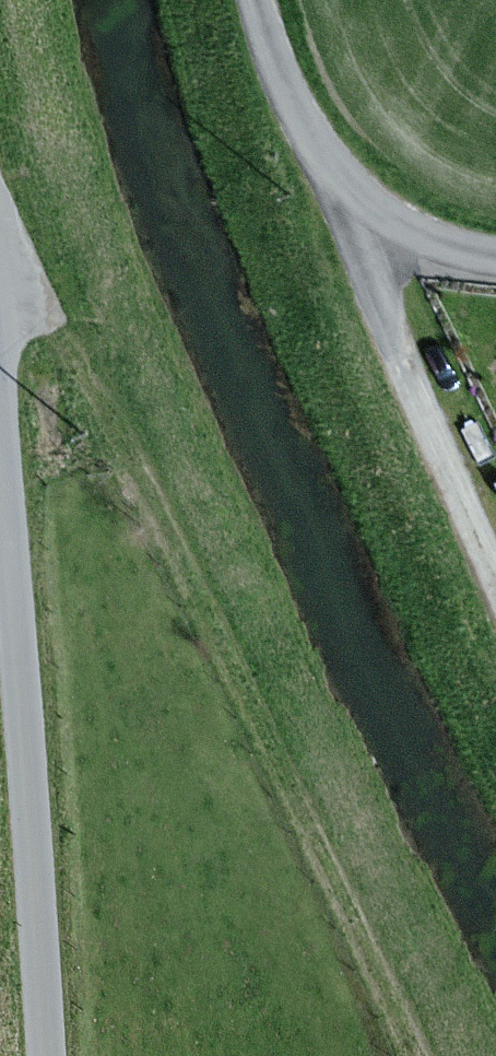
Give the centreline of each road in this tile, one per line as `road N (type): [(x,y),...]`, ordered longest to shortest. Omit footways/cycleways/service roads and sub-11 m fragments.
road 1 (track): [(0,277),(31,282),(415,1055)]
road 2 (unclassified): [(0,466),(47,1055)]
road 3 (track): [(335,175),(495,588)]

